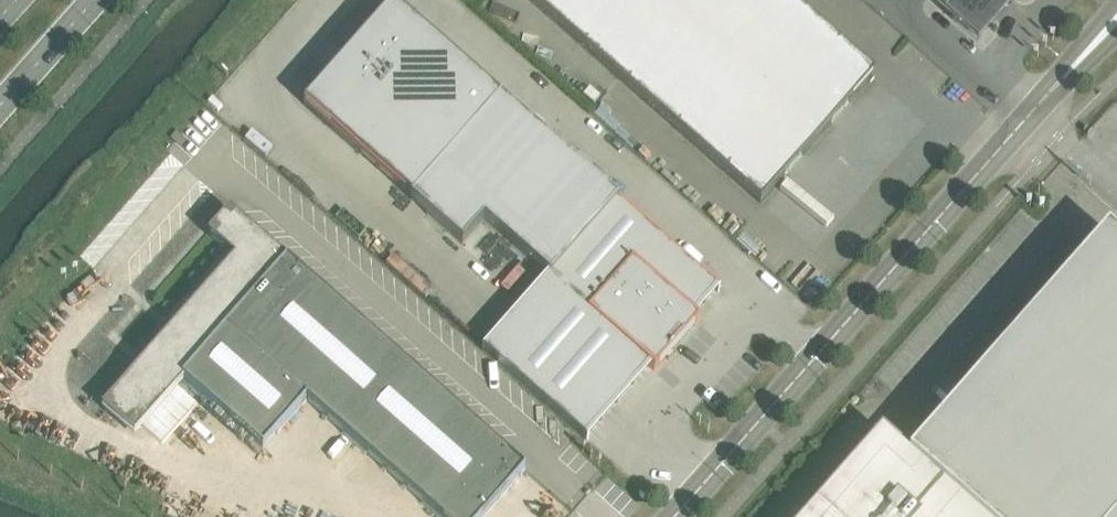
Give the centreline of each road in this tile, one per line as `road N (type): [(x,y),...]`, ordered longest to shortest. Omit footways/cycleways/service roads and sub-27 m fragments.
road 1 (unclassified): [(1106,34),(677,516)]
road 2 (secondary): [(0,105),(94,0)]

